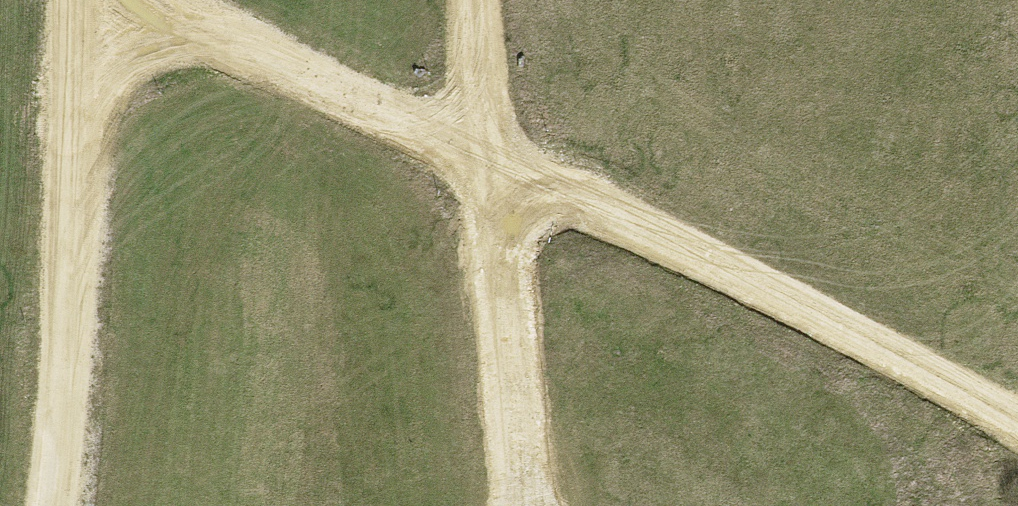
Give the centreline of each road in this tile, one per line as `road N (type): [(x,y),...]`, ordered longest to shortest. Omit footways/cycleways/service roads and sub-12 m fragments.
road 1 (track): [(136,0),(1017,416)]
road 2 (track): [(524,505),(486,0)]
road 3 (track): [(80,0),(83,147),(56,505)]

